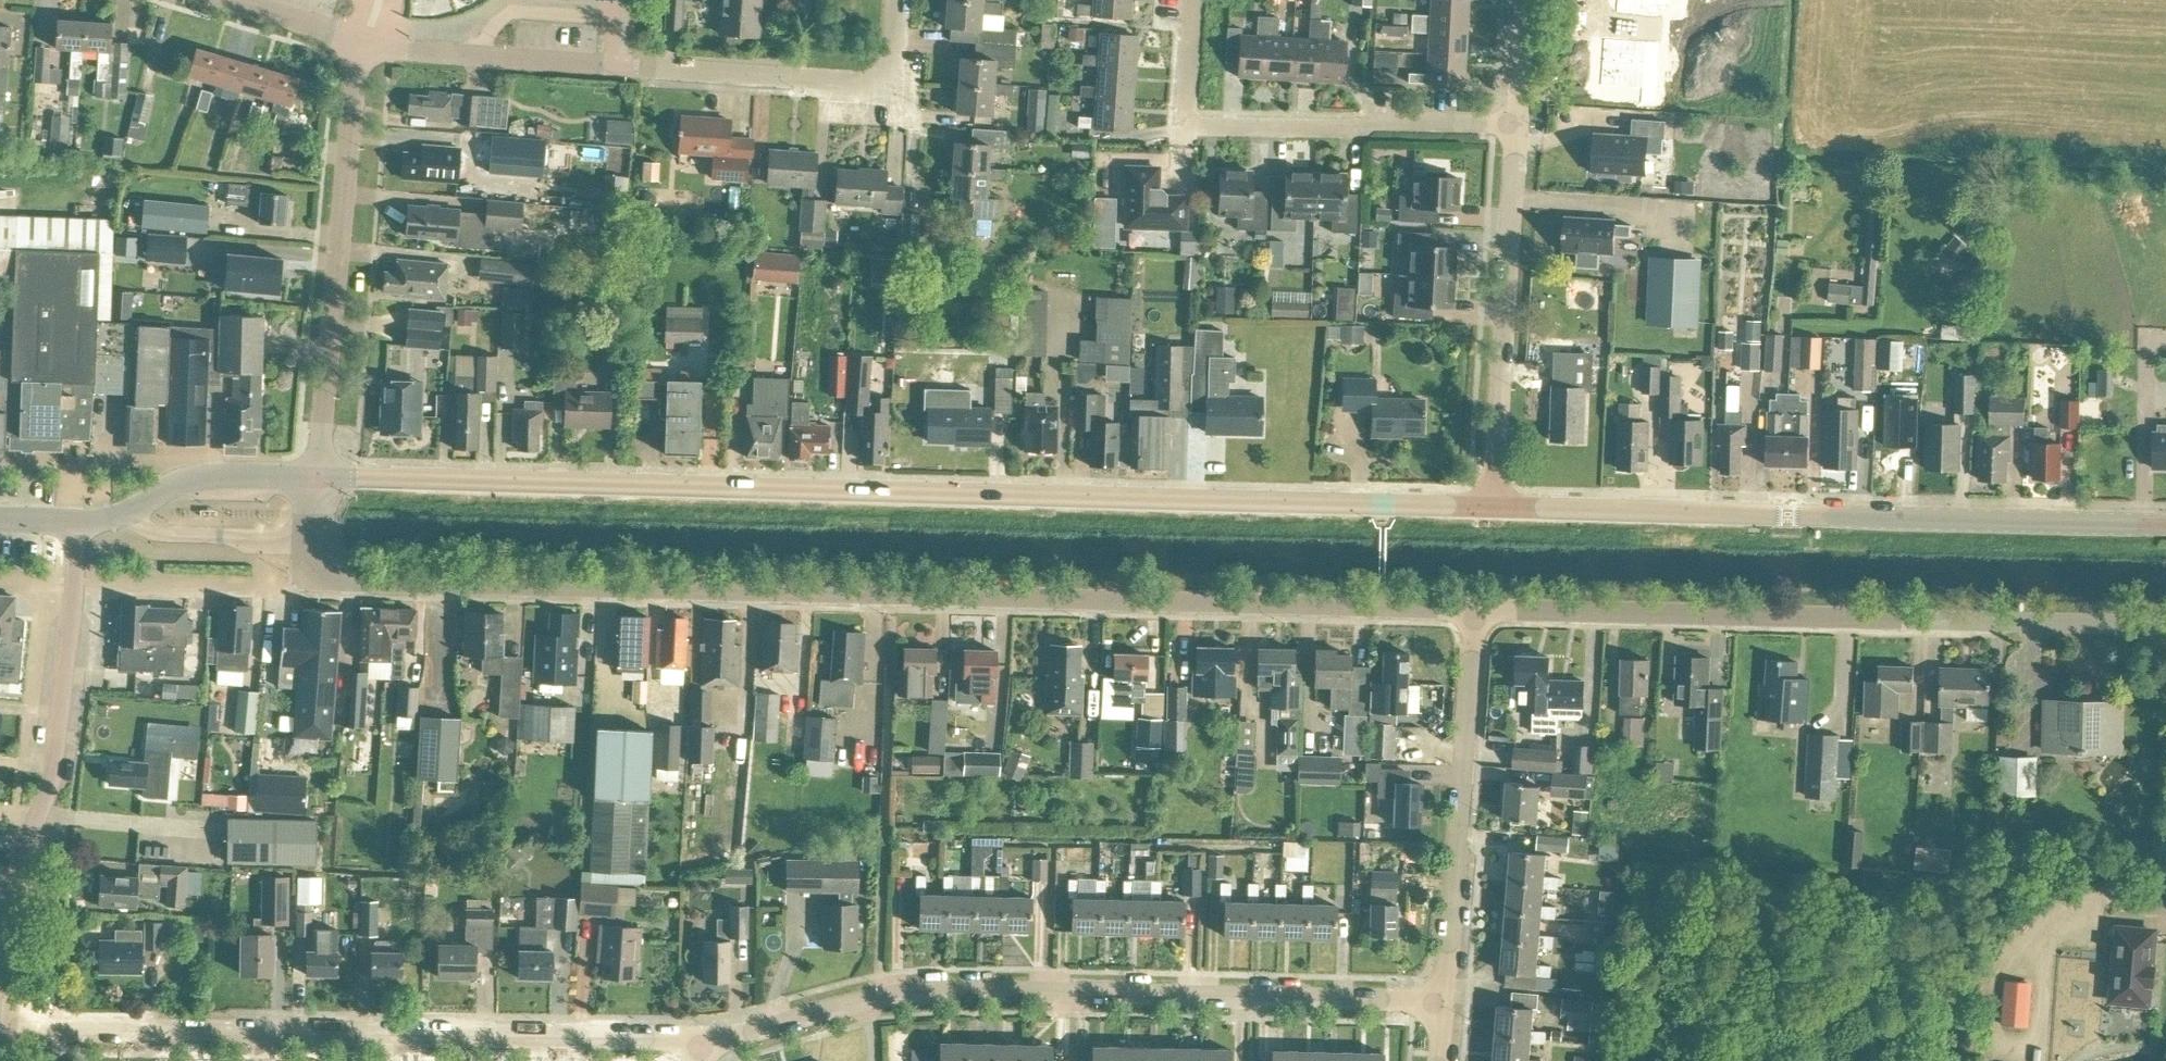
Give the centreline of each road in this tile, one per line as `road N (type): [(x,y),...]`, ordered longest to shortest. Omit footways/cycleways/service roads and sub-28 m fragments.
road 1 (residential): [(1475,609),(342,587),(319,578),(316,479)]
road 2 (tertiary): [(1494,506),(316,479)]
road 3 (residential): [(2165,632),(1475,609)]
road 4 (residential): [(698,1039),(10,1027)]
road 5 (tertiary): [(2165,525),(1494,506)]
road 6 (residential): [(354,41),(893,92),(898,0)]
road 7 (residential): [(885,998),(1443,1002)]
road 8 (residential): [(10,1027),(25,839),(47,786),(77,525)]
road 9 (residential): [(1516,124),(1184,123),(1187,0)]
road 10 (residential): [(316,479),(354,41)]
road 11 (residential): [(1443,1002),(1475,609)]
road 12 (residential): [(1494,506),(1516,124)]
road 13 (tertiary): [(77,525),(126,514),(195,480),(316,479)]
road 14 (residential): [(885,998),(698,1039)]
road 15 (residential): [(354,41),(226,0)]
road 16 (residential): [(1522,0),(1516,124)]

